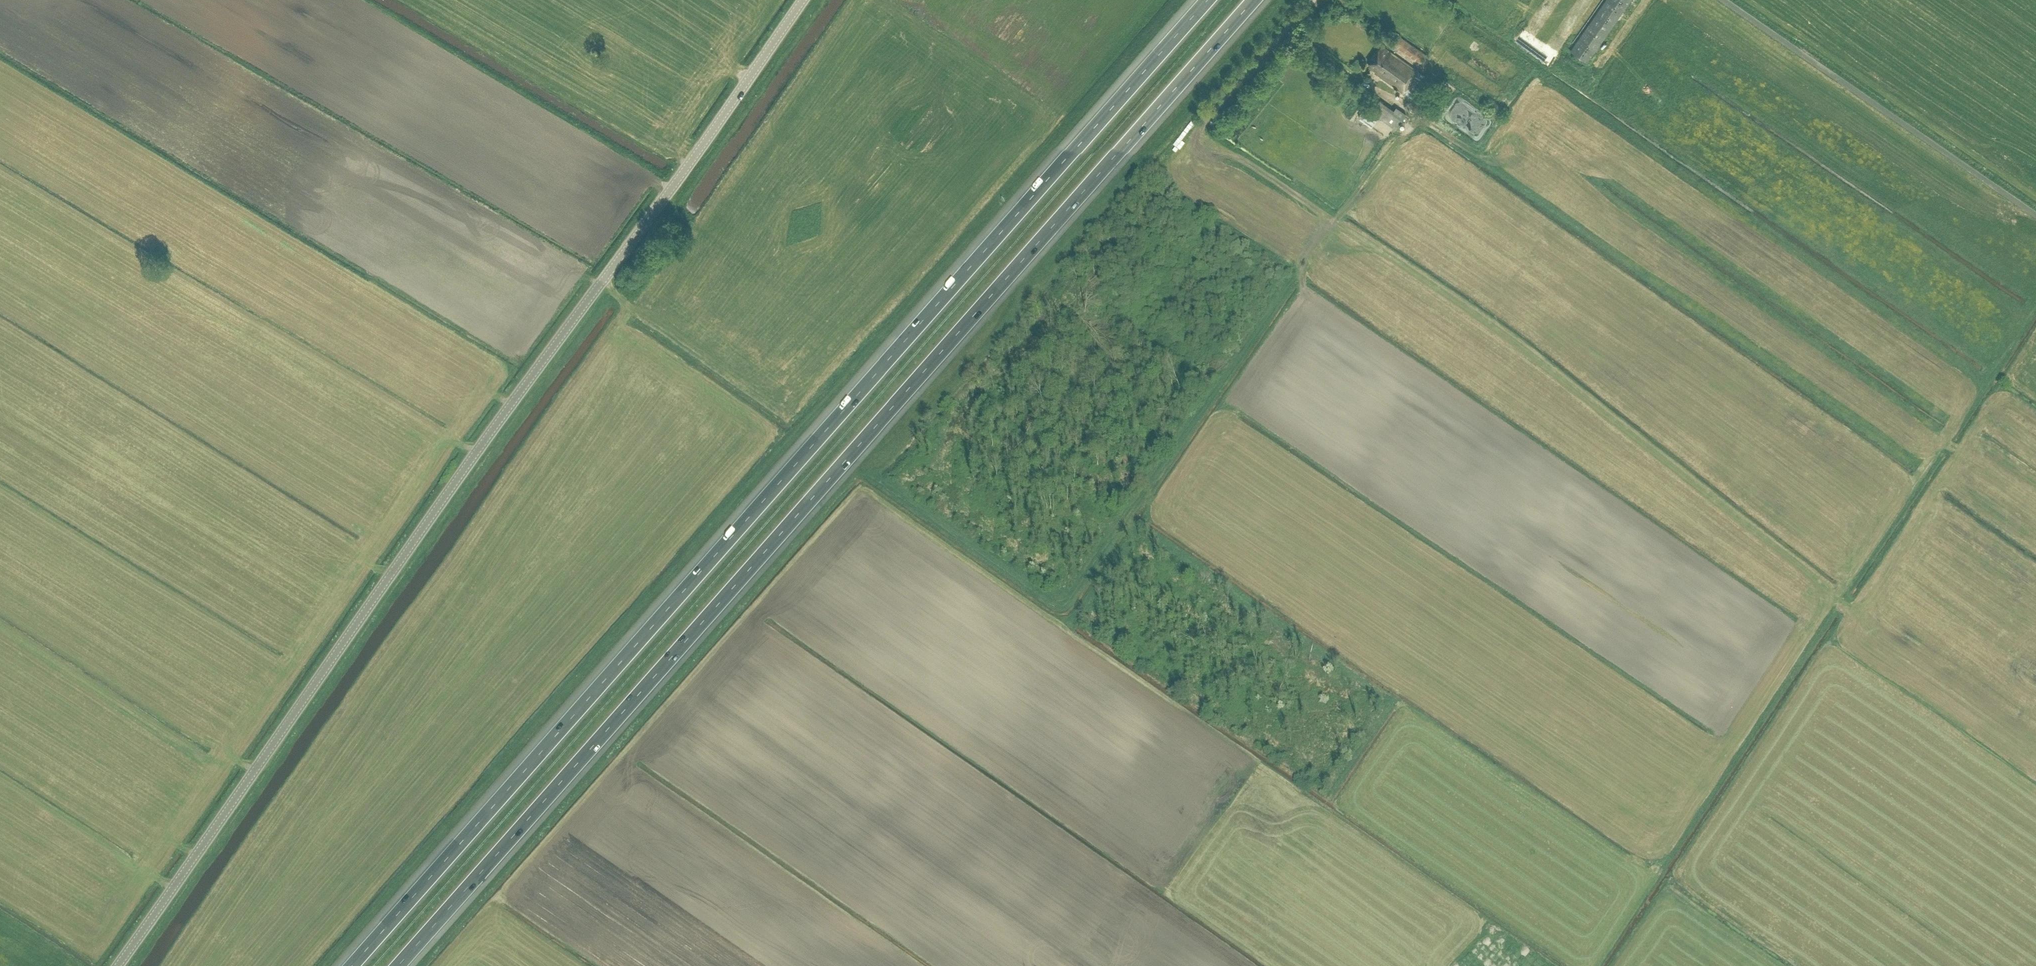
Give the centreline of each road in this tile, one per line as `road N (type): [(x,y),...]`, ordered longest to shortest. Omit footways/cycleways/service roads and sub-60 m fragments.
road 1 (motorway): [(1207,0),(352,965)]
road 2 (motorway): [(398,965),(1253,0)]
road 3 (tertiary): [(117,965),(802,0)]
road 4 (track): [(1204,120),(1218,141),(1462,302),(1842,599)]
road 5 (track): [(1333,217),(1064,614)]
road 6 (unclassified): [(2035,215),(1725,0)]
road 7 (unclassified): [(1204,120),(1312,0)]

